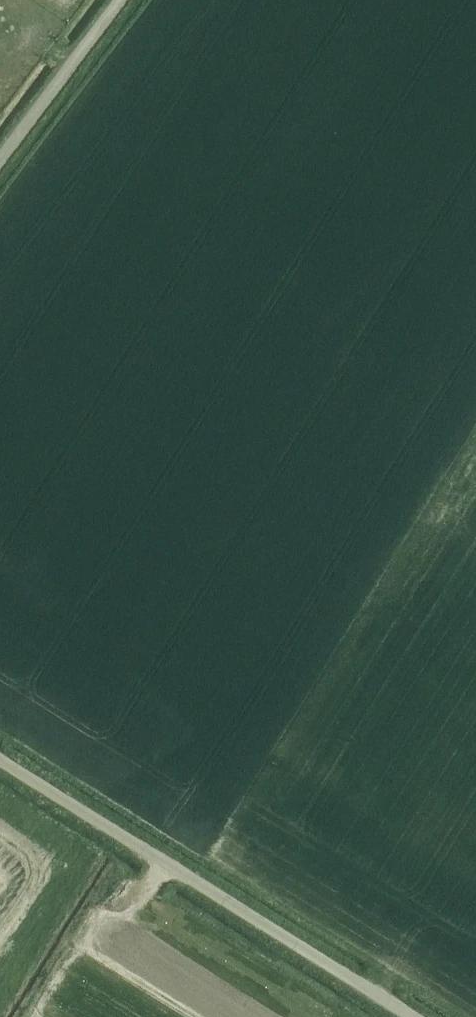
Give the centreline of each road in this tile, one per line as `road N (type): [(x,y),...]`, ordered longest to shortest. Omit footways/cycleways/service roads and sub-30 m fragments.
road 1 (unclassified): [(0,756),(414,1016)]
road 2 (unclassified): [(0,173),(120,0)]

